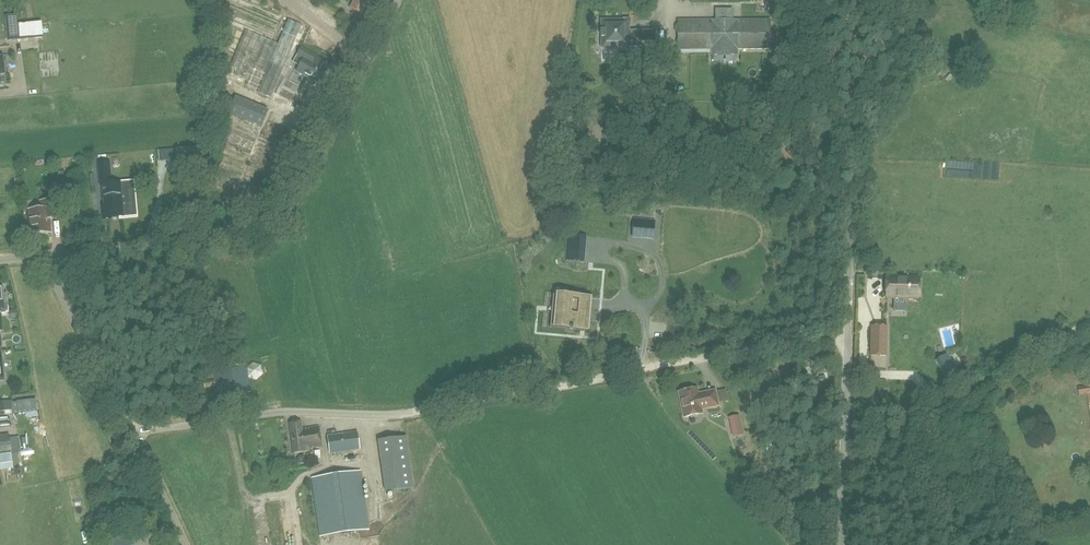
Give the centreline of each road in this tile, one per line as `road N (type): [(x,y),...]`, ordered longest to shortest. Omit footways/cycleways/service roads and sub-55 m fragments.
road 1 (unclassified): [(842,544),(855,178),(923,0)]
road 2 (unclassified): [(48,254),(230,237),(271,223),(398,0)]
road 3 (track): [(848,338),(691,358),(414,412)]
road 4 (track): [(1089,324),(844,470)]
road 5 (unclassified): [(133,433),(276,412),(414,412)]
road 6 (unclassified): [(133,433),(48,254)]
road 7 (unclassified): [(186,544),(133,433)]

